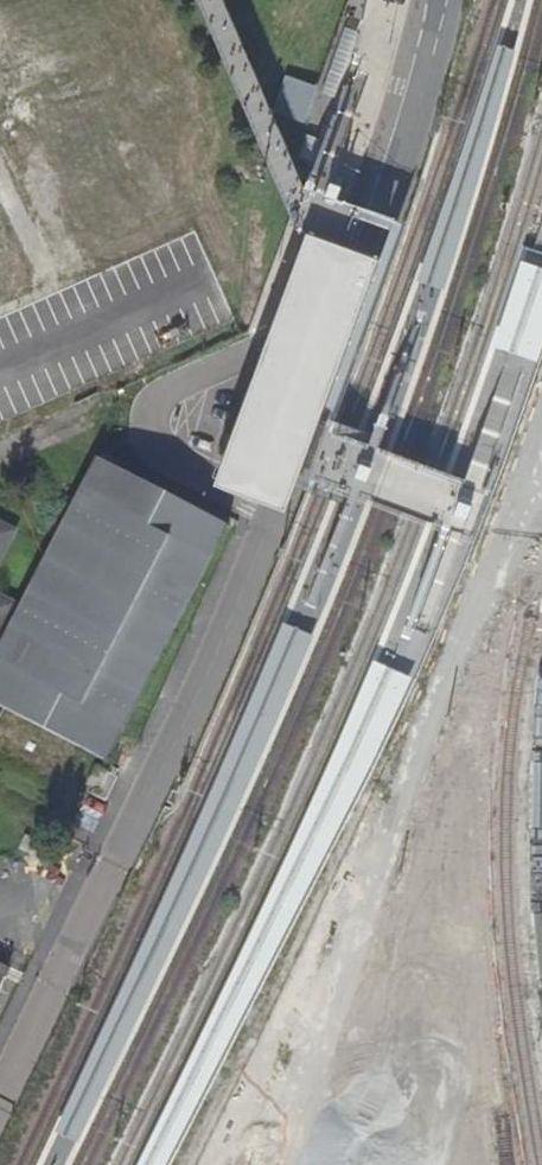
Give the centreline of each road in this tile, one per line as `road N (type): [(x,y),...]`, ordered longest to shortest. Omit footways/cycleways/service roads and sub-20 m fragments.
road 1 (residential): [(445,0),(357,304),(272,517),(188,712),(0,1097)]

